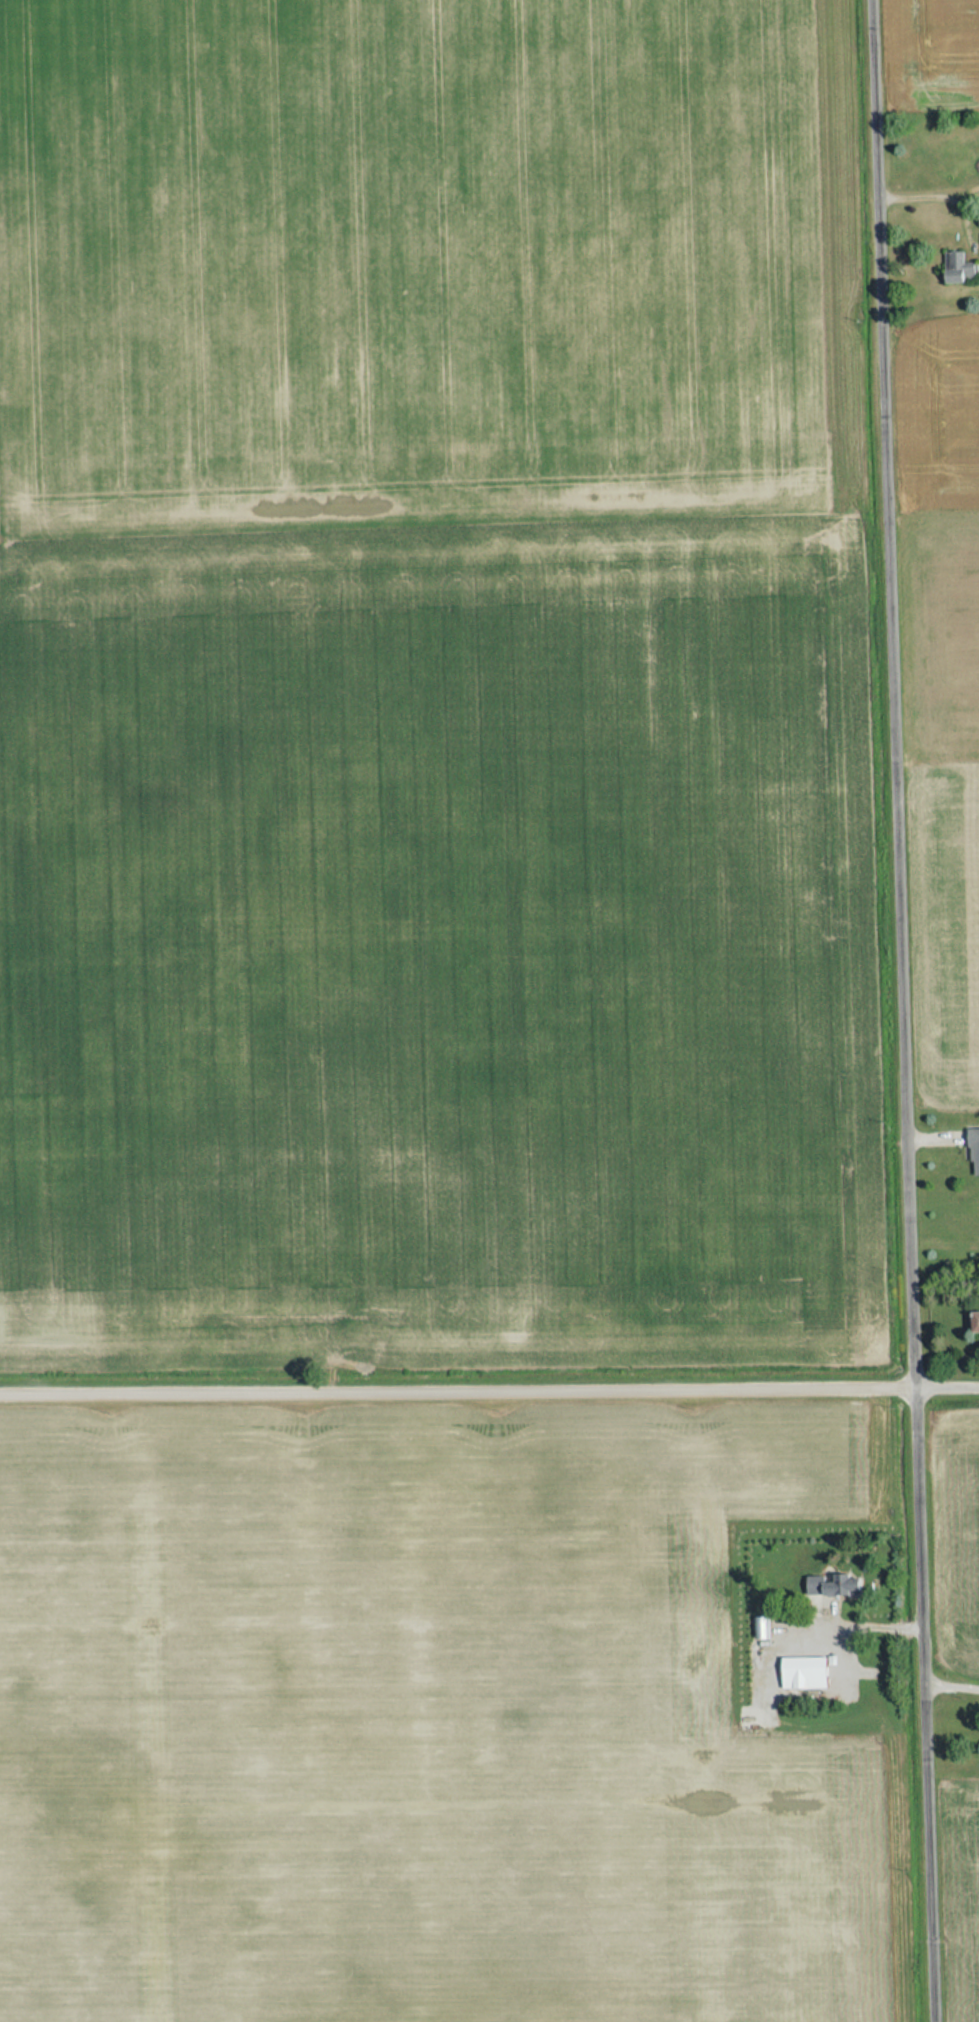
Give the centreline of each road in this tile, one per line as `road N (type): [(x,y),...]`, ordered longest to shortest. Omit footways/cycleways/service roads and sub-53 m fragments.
road 1 (residential): [(875,0),(911,1388),(918,1397),(938,2021)]
road 2 (residential): [(896,1387),(0,1391)]

